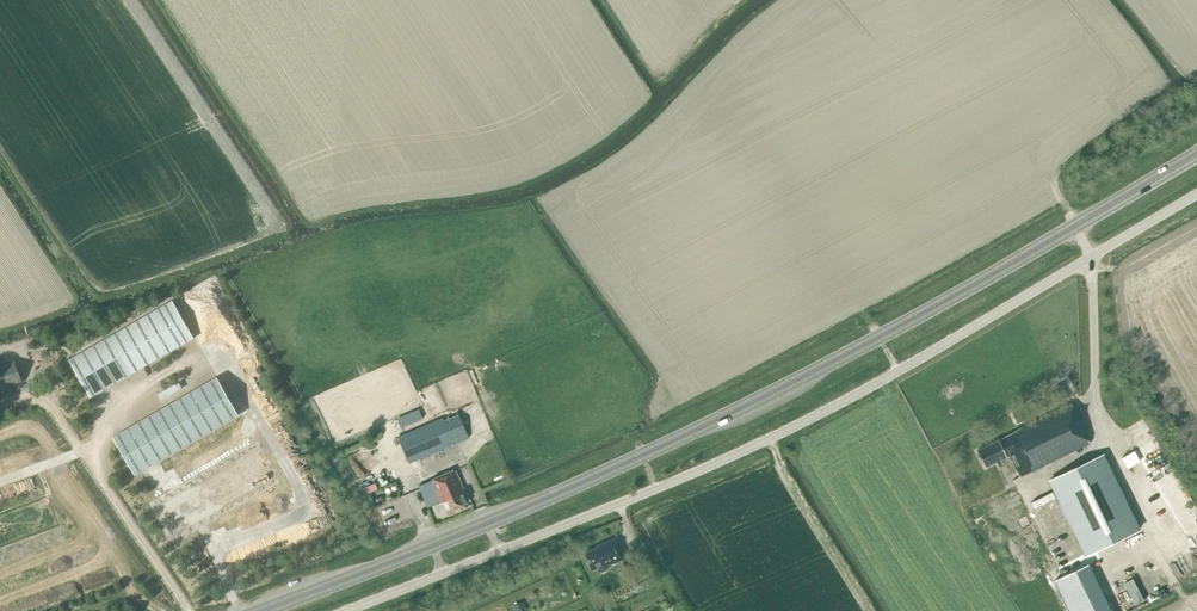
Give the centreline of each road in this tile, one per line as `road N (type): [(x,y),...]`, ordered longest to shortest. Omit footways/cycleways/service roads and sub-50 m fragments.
road 1 (primary): [(257,610),(487,523),(732,413),(962,292),(1196,153)]
road 2 (unclassified): [(343,610),(759,443),(1196,194)]

